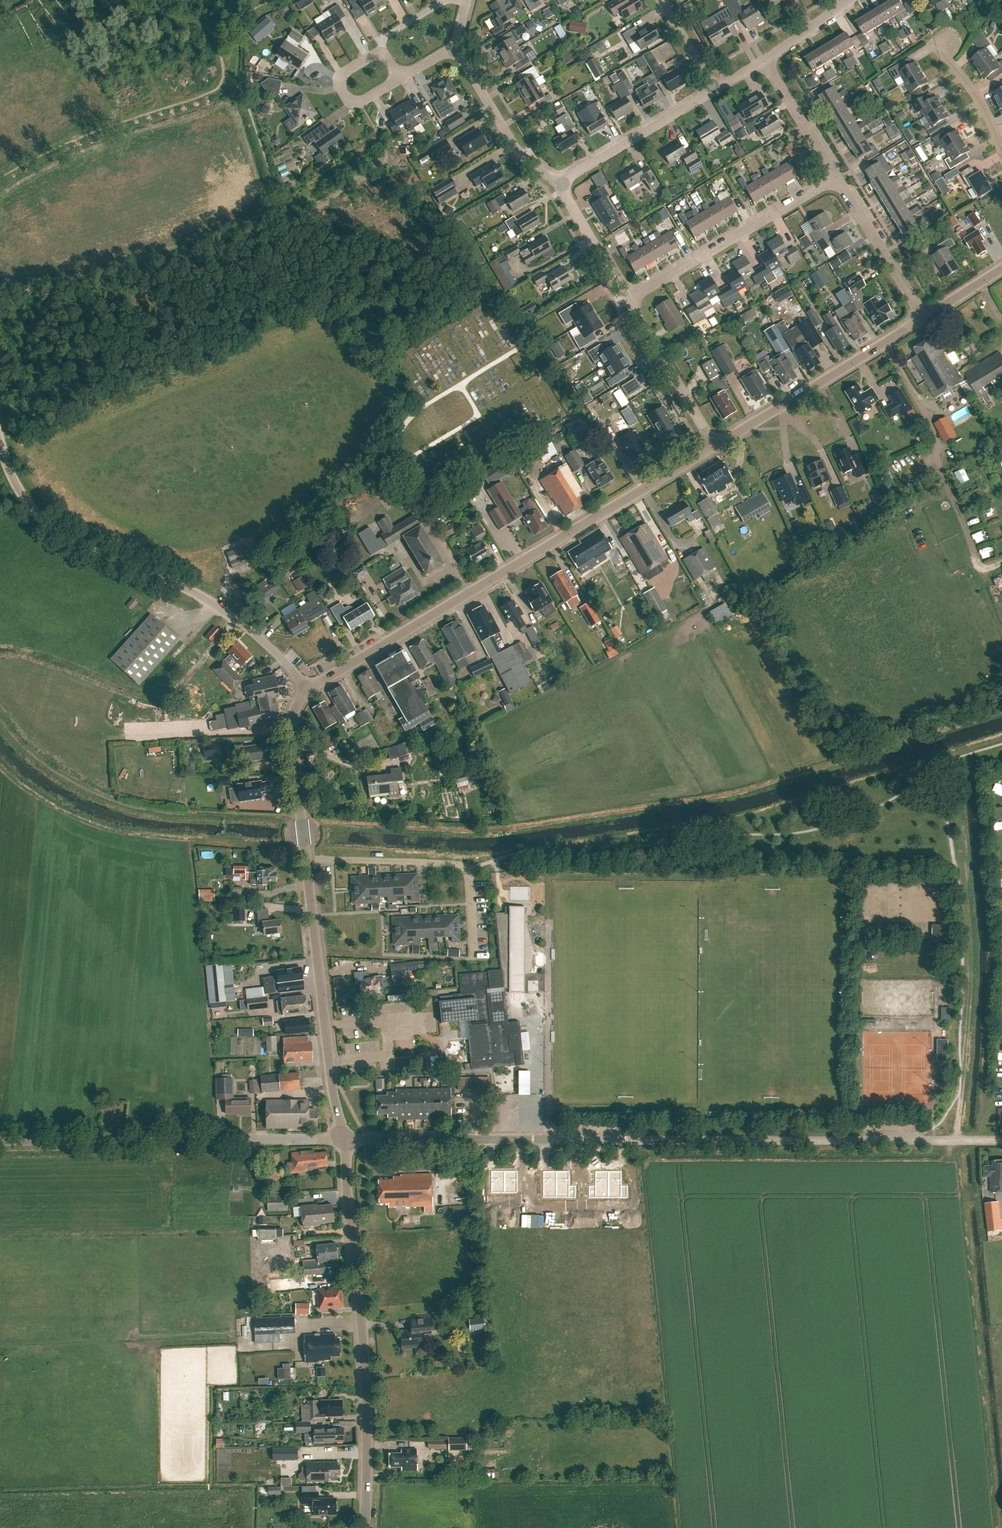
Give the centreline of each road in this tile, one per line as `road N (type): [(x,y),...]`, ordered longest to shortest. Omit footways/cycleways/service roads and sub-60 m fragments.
road 1 (tertiary): [(1001,1141),(342,1139)]
road 2 (tertiary): [(306,689),(715,447)]
road 3 (unclassified): [(306,689),(270,650),(201,597),(69,541),(27,501),(0,440)]
road 4 (tertiary): [(364,1527),(366,1387),(342,1139)]
road 5 (track): [(958,1141),(972,959),(953,759)]
road 6 (unclassified): [(0,1142),(342,1139)]
road 7 (tertiary): [(342,1139),(304,860)]
road 8 (residential): [(304,860),(463,865),(472,960)]
road 9 (tertiary): [(715,447),(923,318)]
road 10 (residential): [(628,301),(836,177)]
road 11 (residential): [(563,185),(714,90)]
road 12 (residential): [(563,185),(516,149),(455,48)]
road 13 (tertiary): [(304,860),(291,733),(306,689)]
road 14 (residential): [(715,447),(628,301)]
road 15 (residential): [(923,318),(836,177)]
road 16 (residential): [(836,177),(764,61)]
road 17 (residential): [(628,301),(563,185)]
road 18 (residential): [(1001,152),(944,44)]
road 19 (residential): [(400,80),(379,54),(344,74),(347,98),(371,98)]

